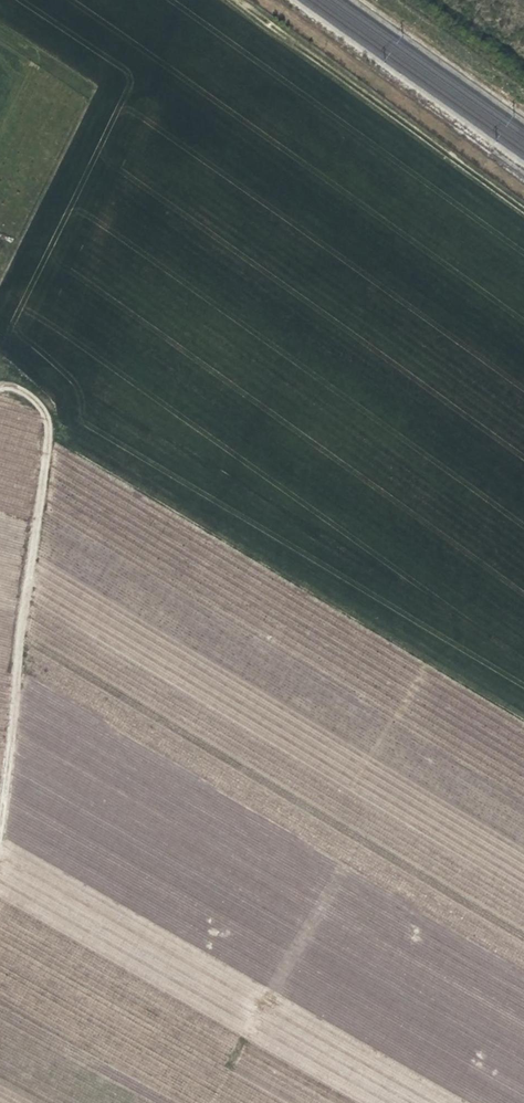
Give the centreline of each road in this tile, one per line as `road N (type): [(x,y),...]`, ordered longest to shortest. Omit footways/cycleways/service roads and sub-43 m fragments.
road 1 (track): [(0,378),(43,399),(0,805)]
road 2 (track): [(231,0),(523,209)]
road 3 (track): [(0,25),(99,87),(0,282)]

